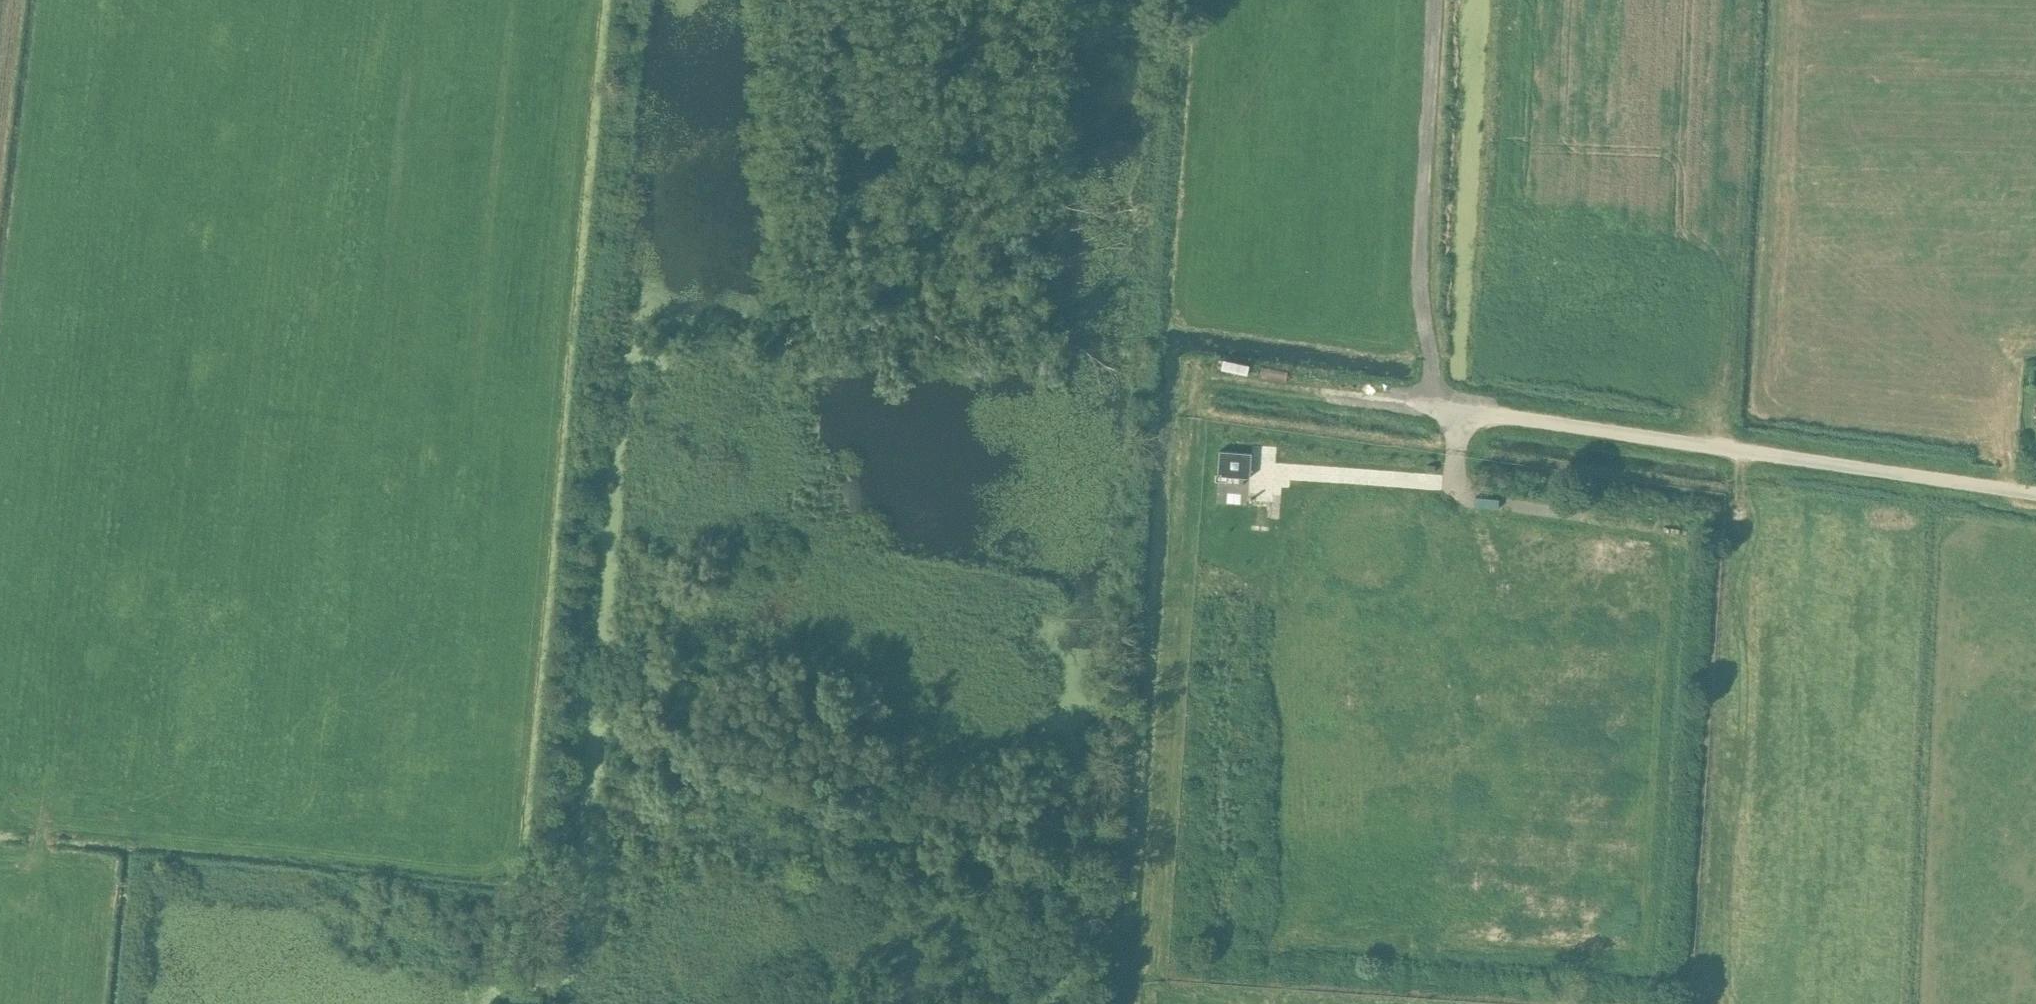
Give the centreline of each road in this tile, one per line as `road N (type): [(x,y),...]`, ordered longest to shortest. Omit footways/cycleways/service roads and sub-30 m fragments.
road 1 (unclassified): [(2035,492),(1385,399)]
road 2 (track): [(1435,0),(1419,260),(1436,406)]

